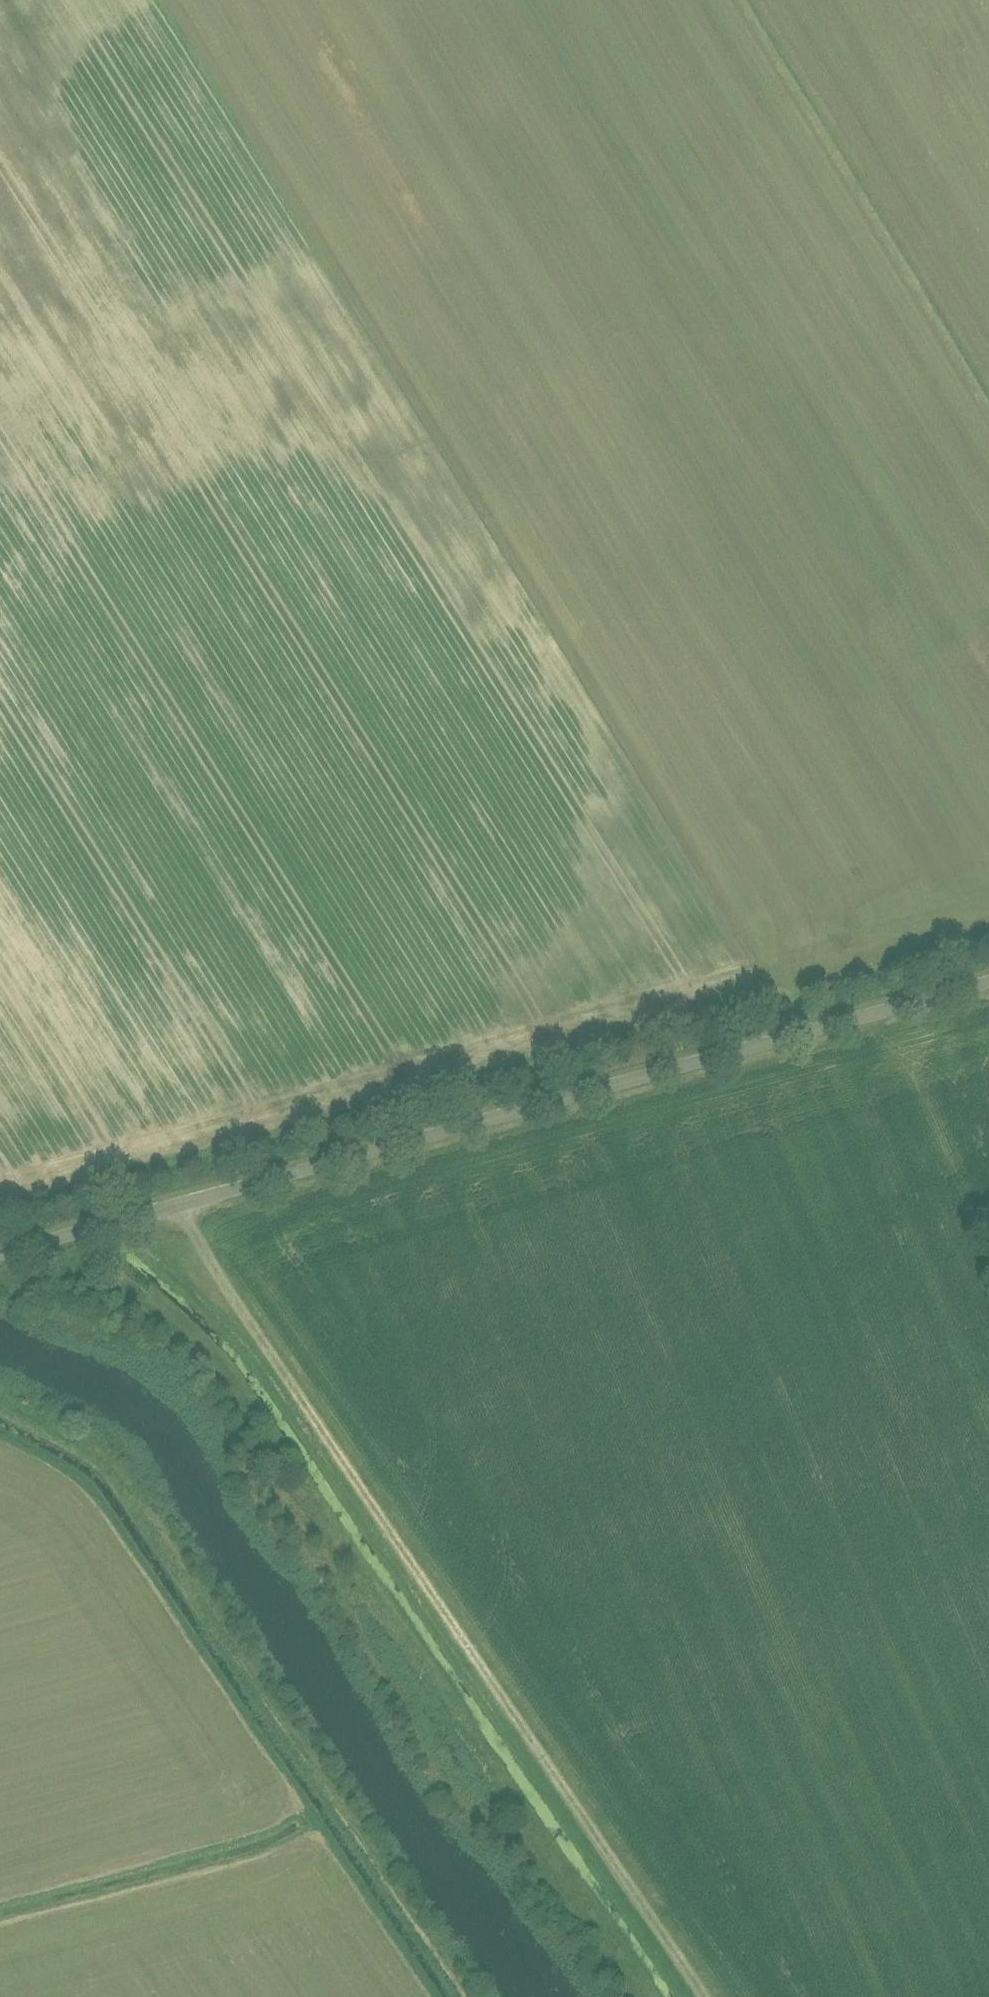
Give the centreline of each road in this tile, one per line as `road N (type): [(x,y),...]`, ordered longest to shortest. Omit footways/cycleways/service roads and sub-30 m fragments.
road 1 (unclassified): [(0,1253),(988,981)]
road 2 (track): [(705,1996),(176,1204)]

